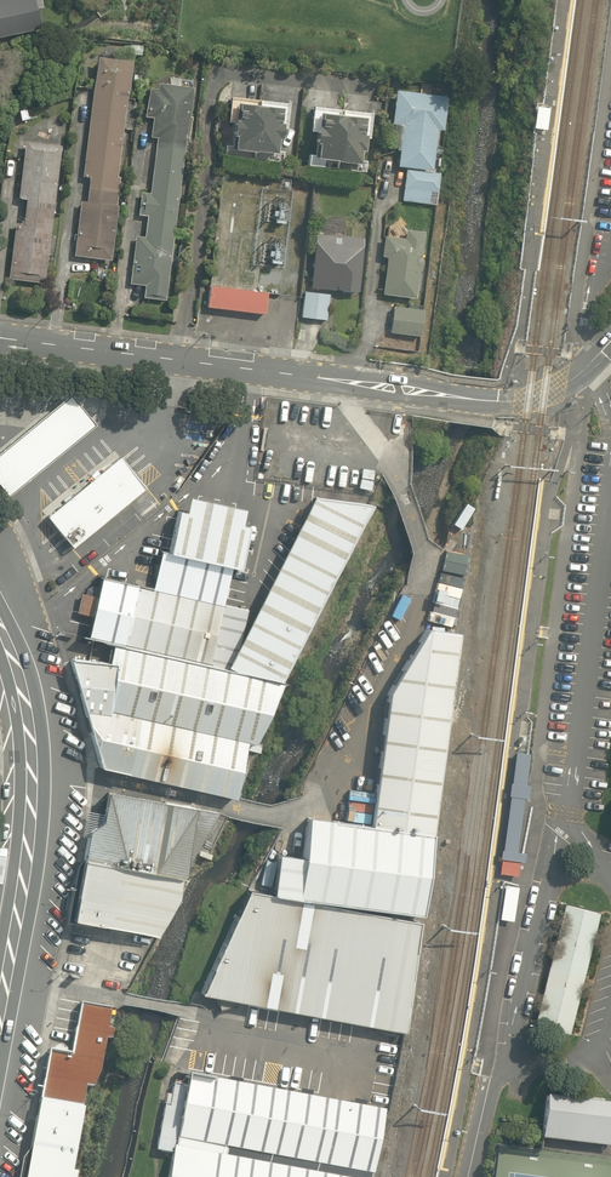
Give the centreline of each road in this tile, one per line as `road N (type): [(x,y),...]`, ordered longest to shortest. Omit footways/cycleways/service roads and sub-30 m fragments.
road 1 (tertiary): [(610,341),(563,386),(543,397),(500,401),(17,341)]
road 2 (secondary): [(0,1013),(32,772),(25,702),(0,626)]

